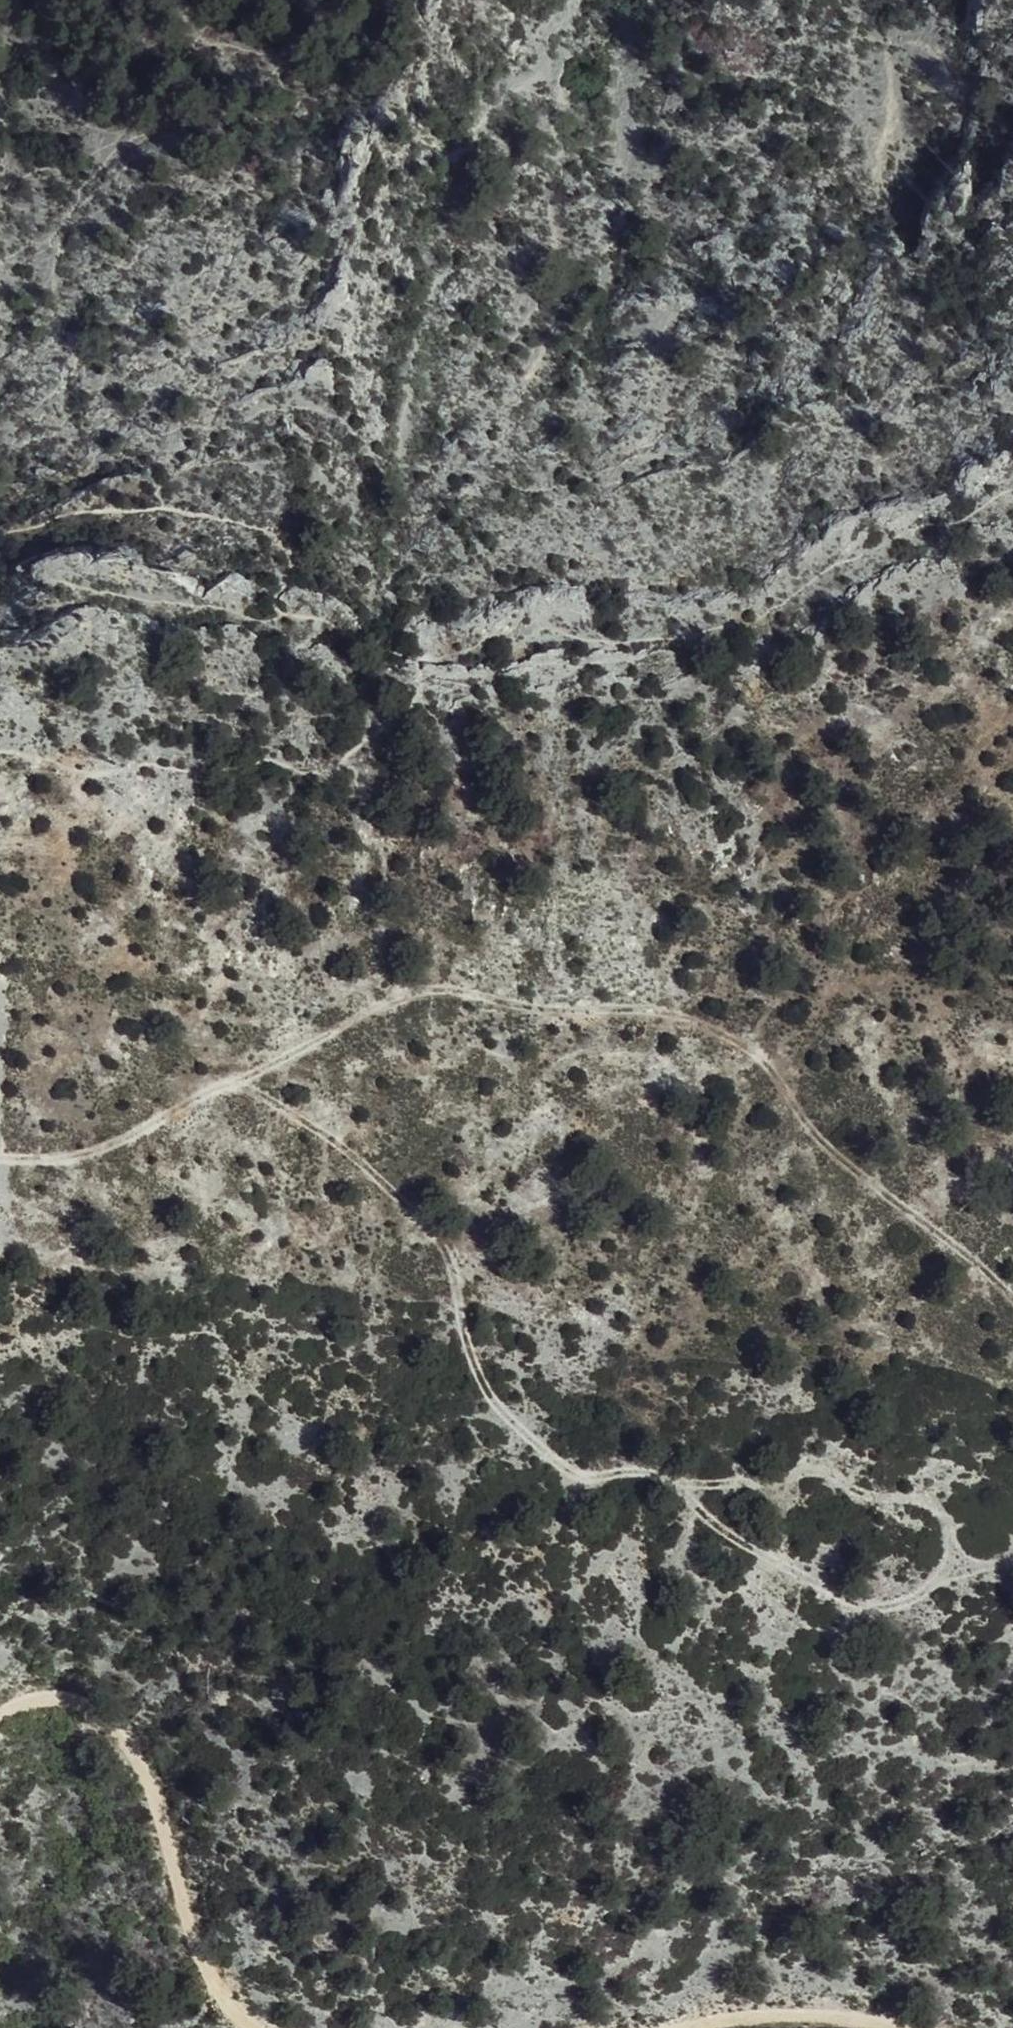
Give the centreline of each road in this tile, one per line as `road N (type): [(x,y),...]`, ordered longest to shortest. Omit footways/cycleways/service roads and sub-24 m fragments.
road 1 (track): [(0,1162),(71,1160),(398,998),(473,996),(548,1013),(656,1014),(751,1048),(816,1140),(1012,1298)]
road 2 (track): [(0,1715),(9,1707),(81,1703),(117,1730),(156,1809),(214,1979),(242,2027)]
road 3 (track): [(668,2027),(693,2022),(883,2027)]

